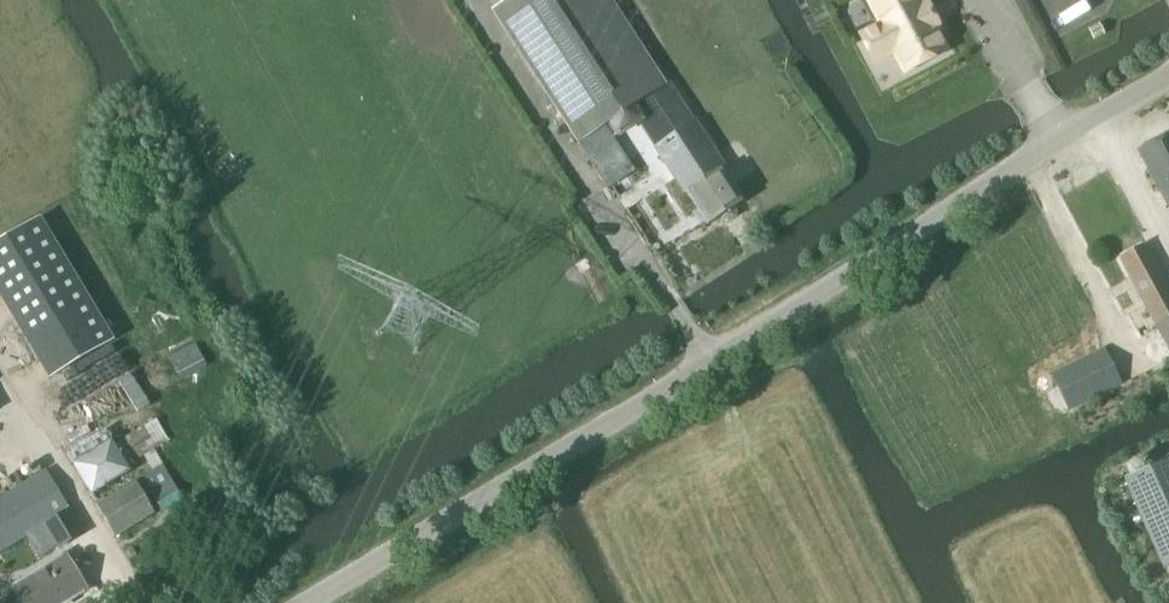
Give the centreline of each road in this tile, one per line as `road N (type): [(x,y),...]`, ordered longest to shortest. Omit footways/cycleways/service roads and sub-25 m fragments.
road 1 (unclassified): [(294,602),(1168,75)]

